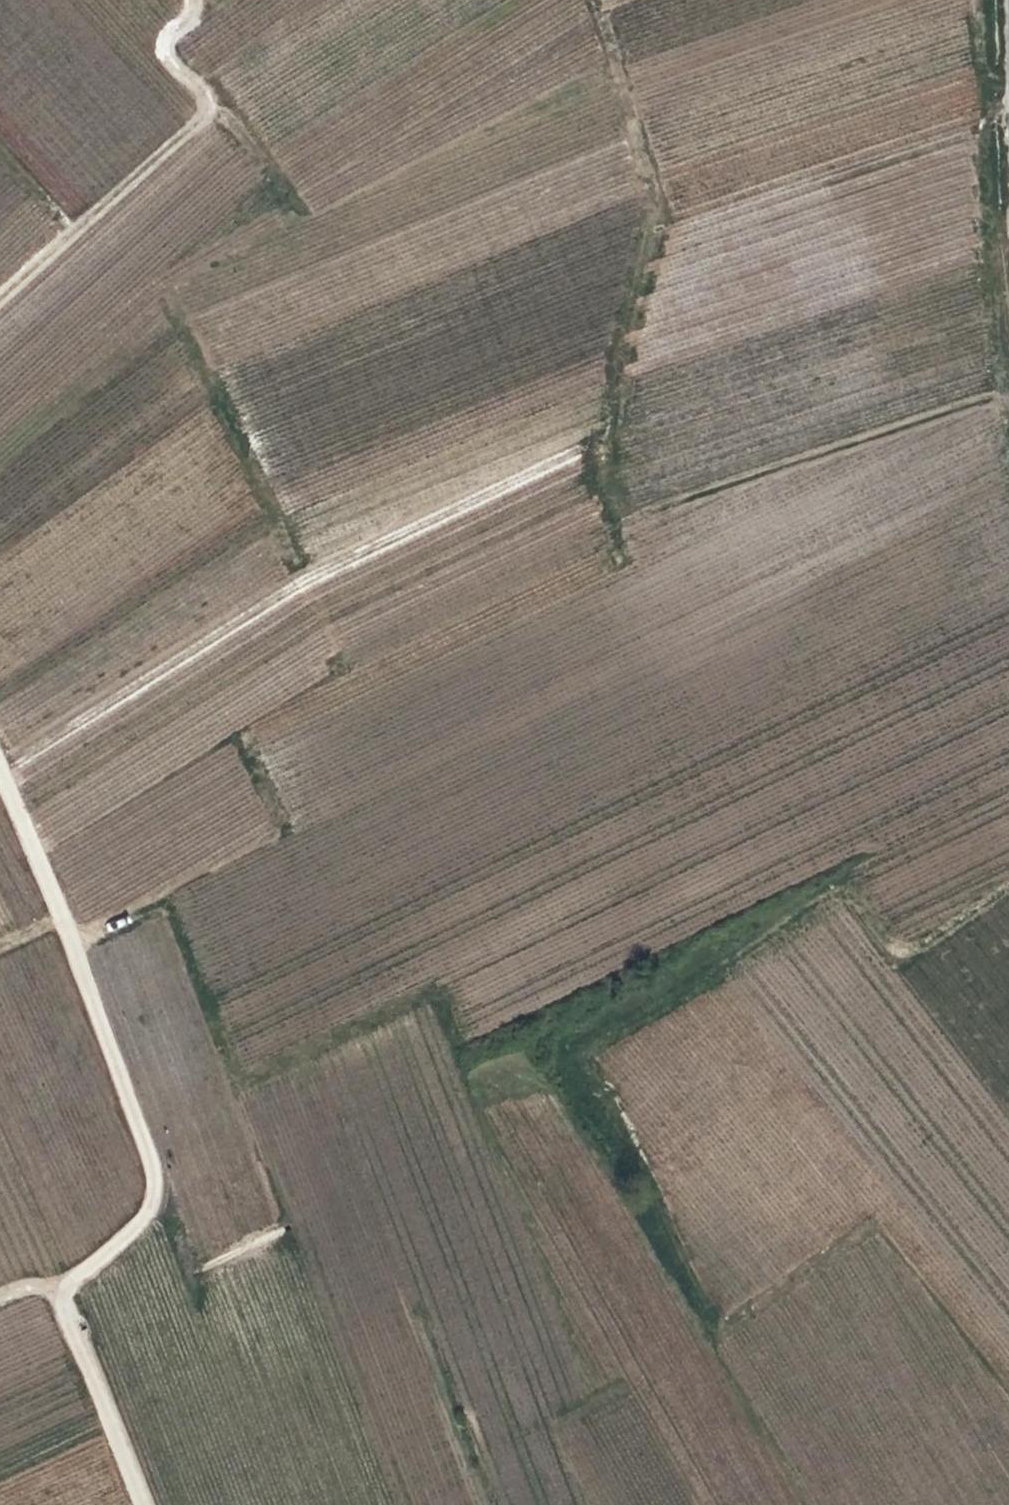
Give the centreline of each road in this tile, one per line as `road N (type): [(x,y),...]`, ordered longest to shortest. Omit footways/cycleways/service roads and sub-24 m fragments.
road 1 (track): [(0,766),(72,939),(153,1183),(142,1219),(63,1297),(68,1335),(140,1504)]
road 2 (track): [(0,302),(207,114),(203,90),(161,53),(185,16),(183,0)]

